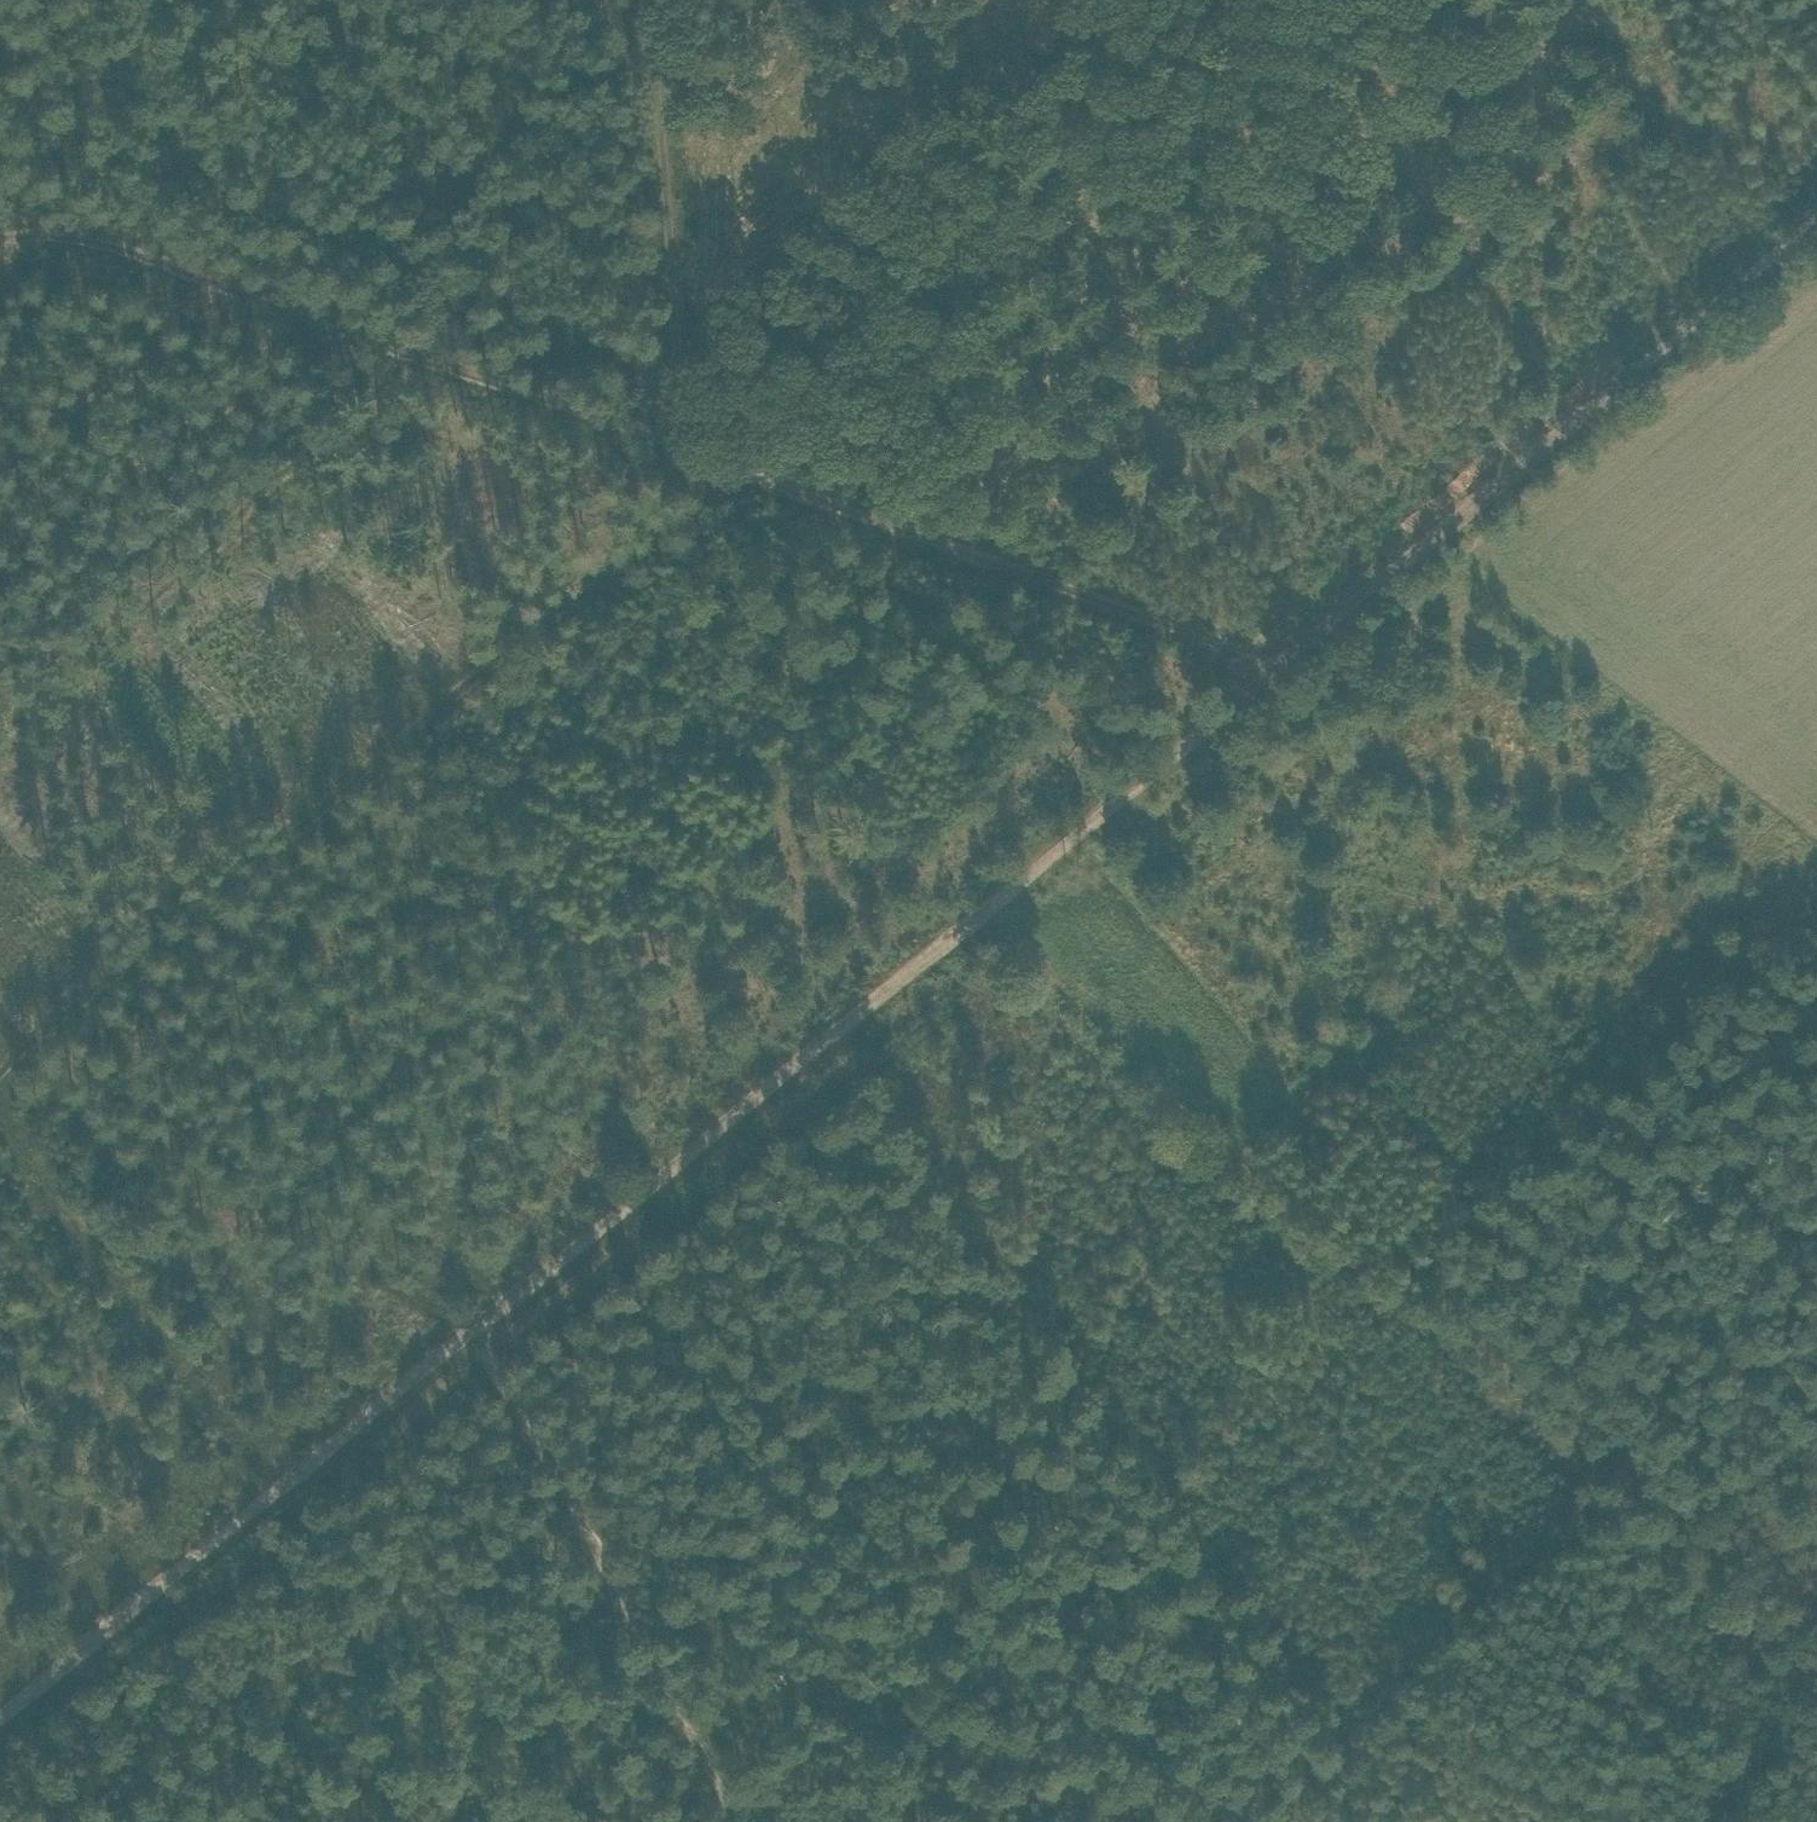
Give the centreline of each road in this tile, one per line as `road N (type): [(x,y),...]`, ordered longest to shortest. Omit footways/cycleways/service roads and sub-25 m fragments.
road 1 (track): [(467,1330),(1282,667)]
road 2 (track): [(1282,667),(679,434),(295,313)]
road 3 (track): [(1816,232),(1282,667)]
road 4 (track): [(467,1330),(0,1710)]
road 5 (track): [(671,89),(679,434)]
road 6 (track): [(295,313),(130,263),(72,255),(0,267)]

